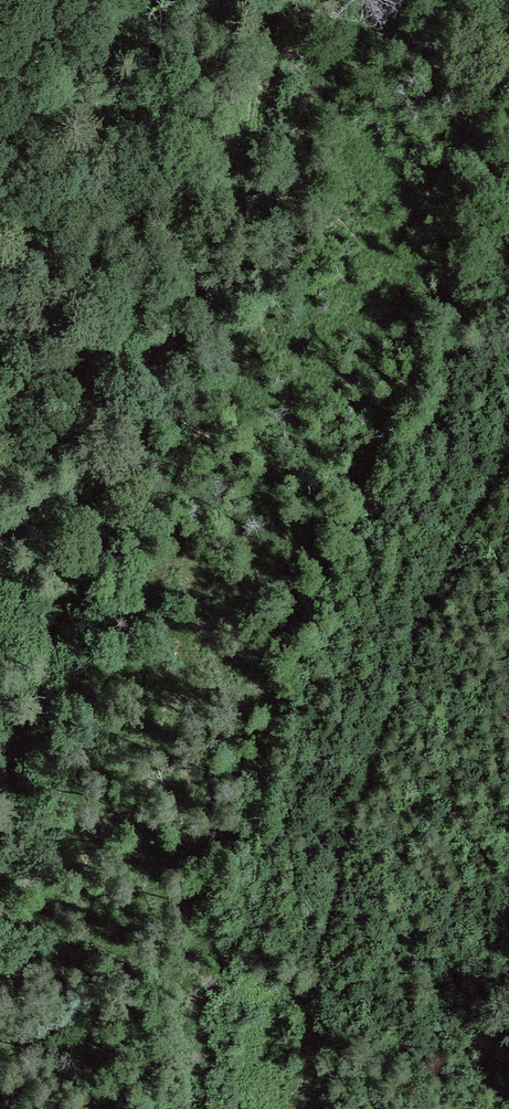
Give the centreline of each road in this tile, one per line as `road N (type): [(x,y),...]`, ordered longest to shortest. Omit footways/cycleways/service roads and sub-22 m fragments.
road 1 (track): [(263,0),(265,61),(229,238),(82,550),(0,797)]
road 2 (track): [(508,479),(454,551),(344,865),(298,1108)]

